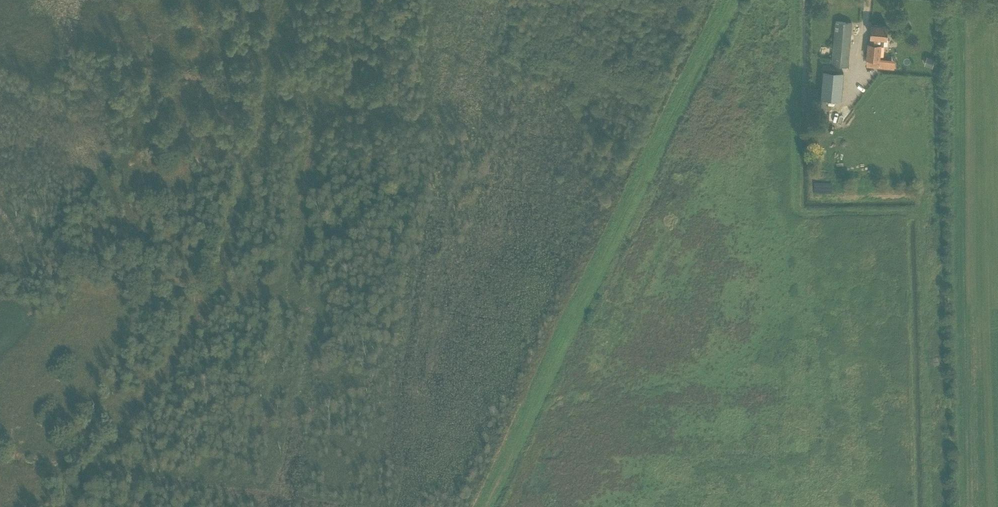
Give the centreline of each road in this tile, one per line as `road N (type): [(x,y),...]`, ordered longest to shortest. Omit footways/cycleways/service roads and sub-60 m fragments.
road 1 (track): [(486,506),(738,0)]

